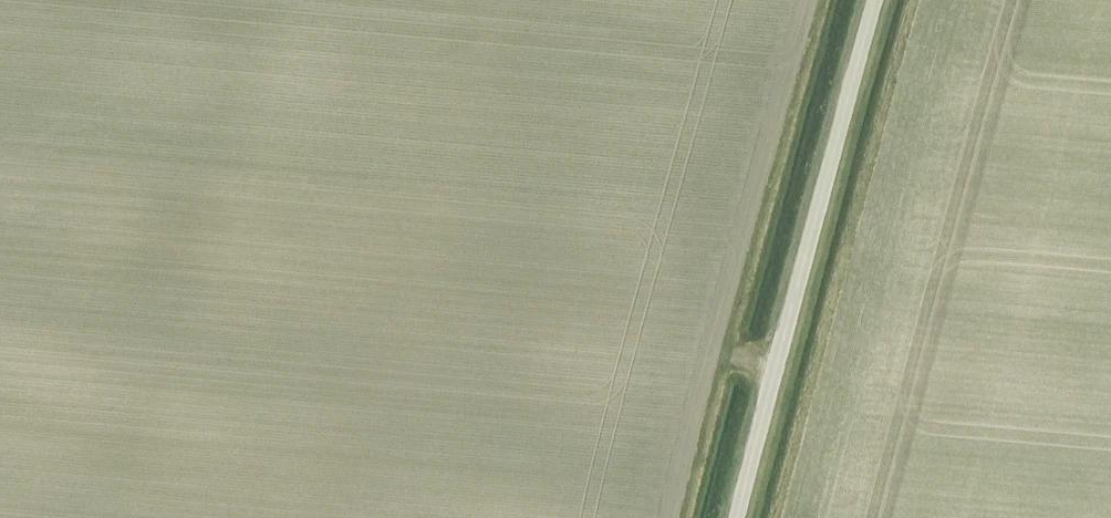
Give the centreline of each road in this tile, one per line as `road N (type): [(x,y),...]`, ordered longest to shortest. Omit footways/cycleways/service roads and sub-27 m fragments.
road 1 (unclassified): [(740,517),(878,0)]

